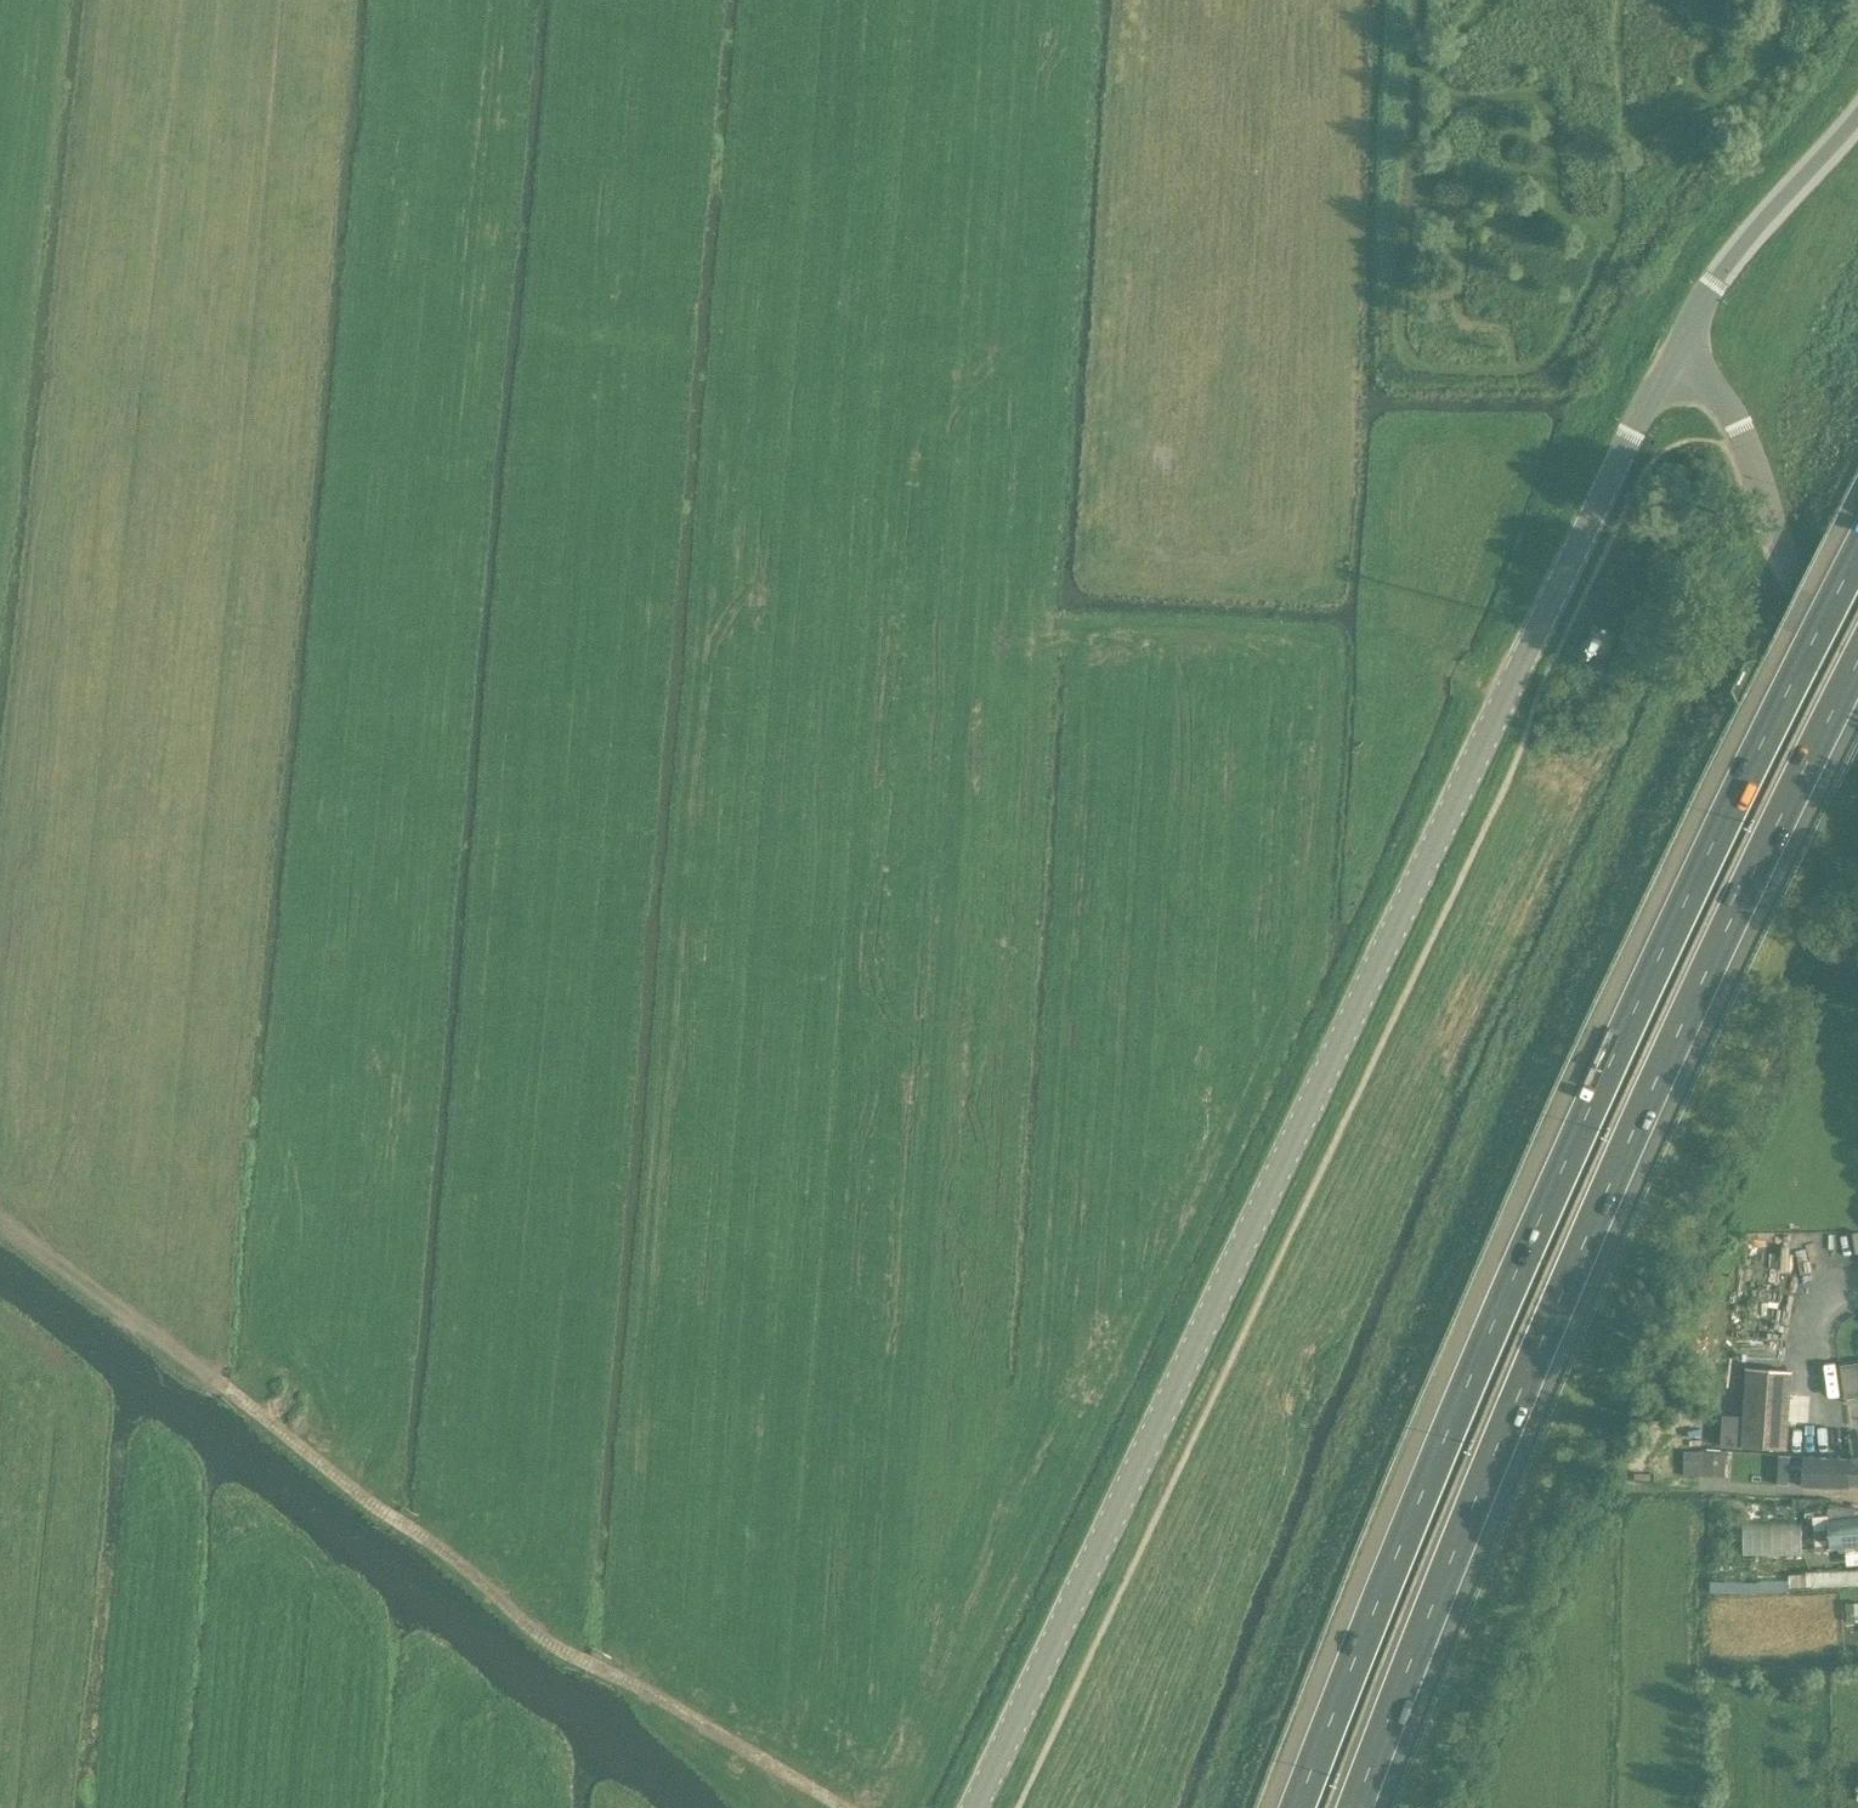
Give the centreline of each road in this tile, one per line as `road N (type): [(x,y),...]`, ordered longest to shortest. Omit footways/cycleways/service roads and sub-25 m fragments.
road 1 (tertiary): [(975,1807),(1674,358)]
road 2 (motorway): [(1857,551),(1690,892),(1485,1339),(1297,1807)]
road 3 (motorway): [(1355,1807),(1629,1140),(1857,662)]
road 4 (track): [(849,1807),(554,1637),(0,1207)]
road 5 (unclassified): [(1857,719),(1750,447),(1712,388),(1674,358)]
road 6 (tertiary): [(1674,358),(1714,291),(1857,122)]

